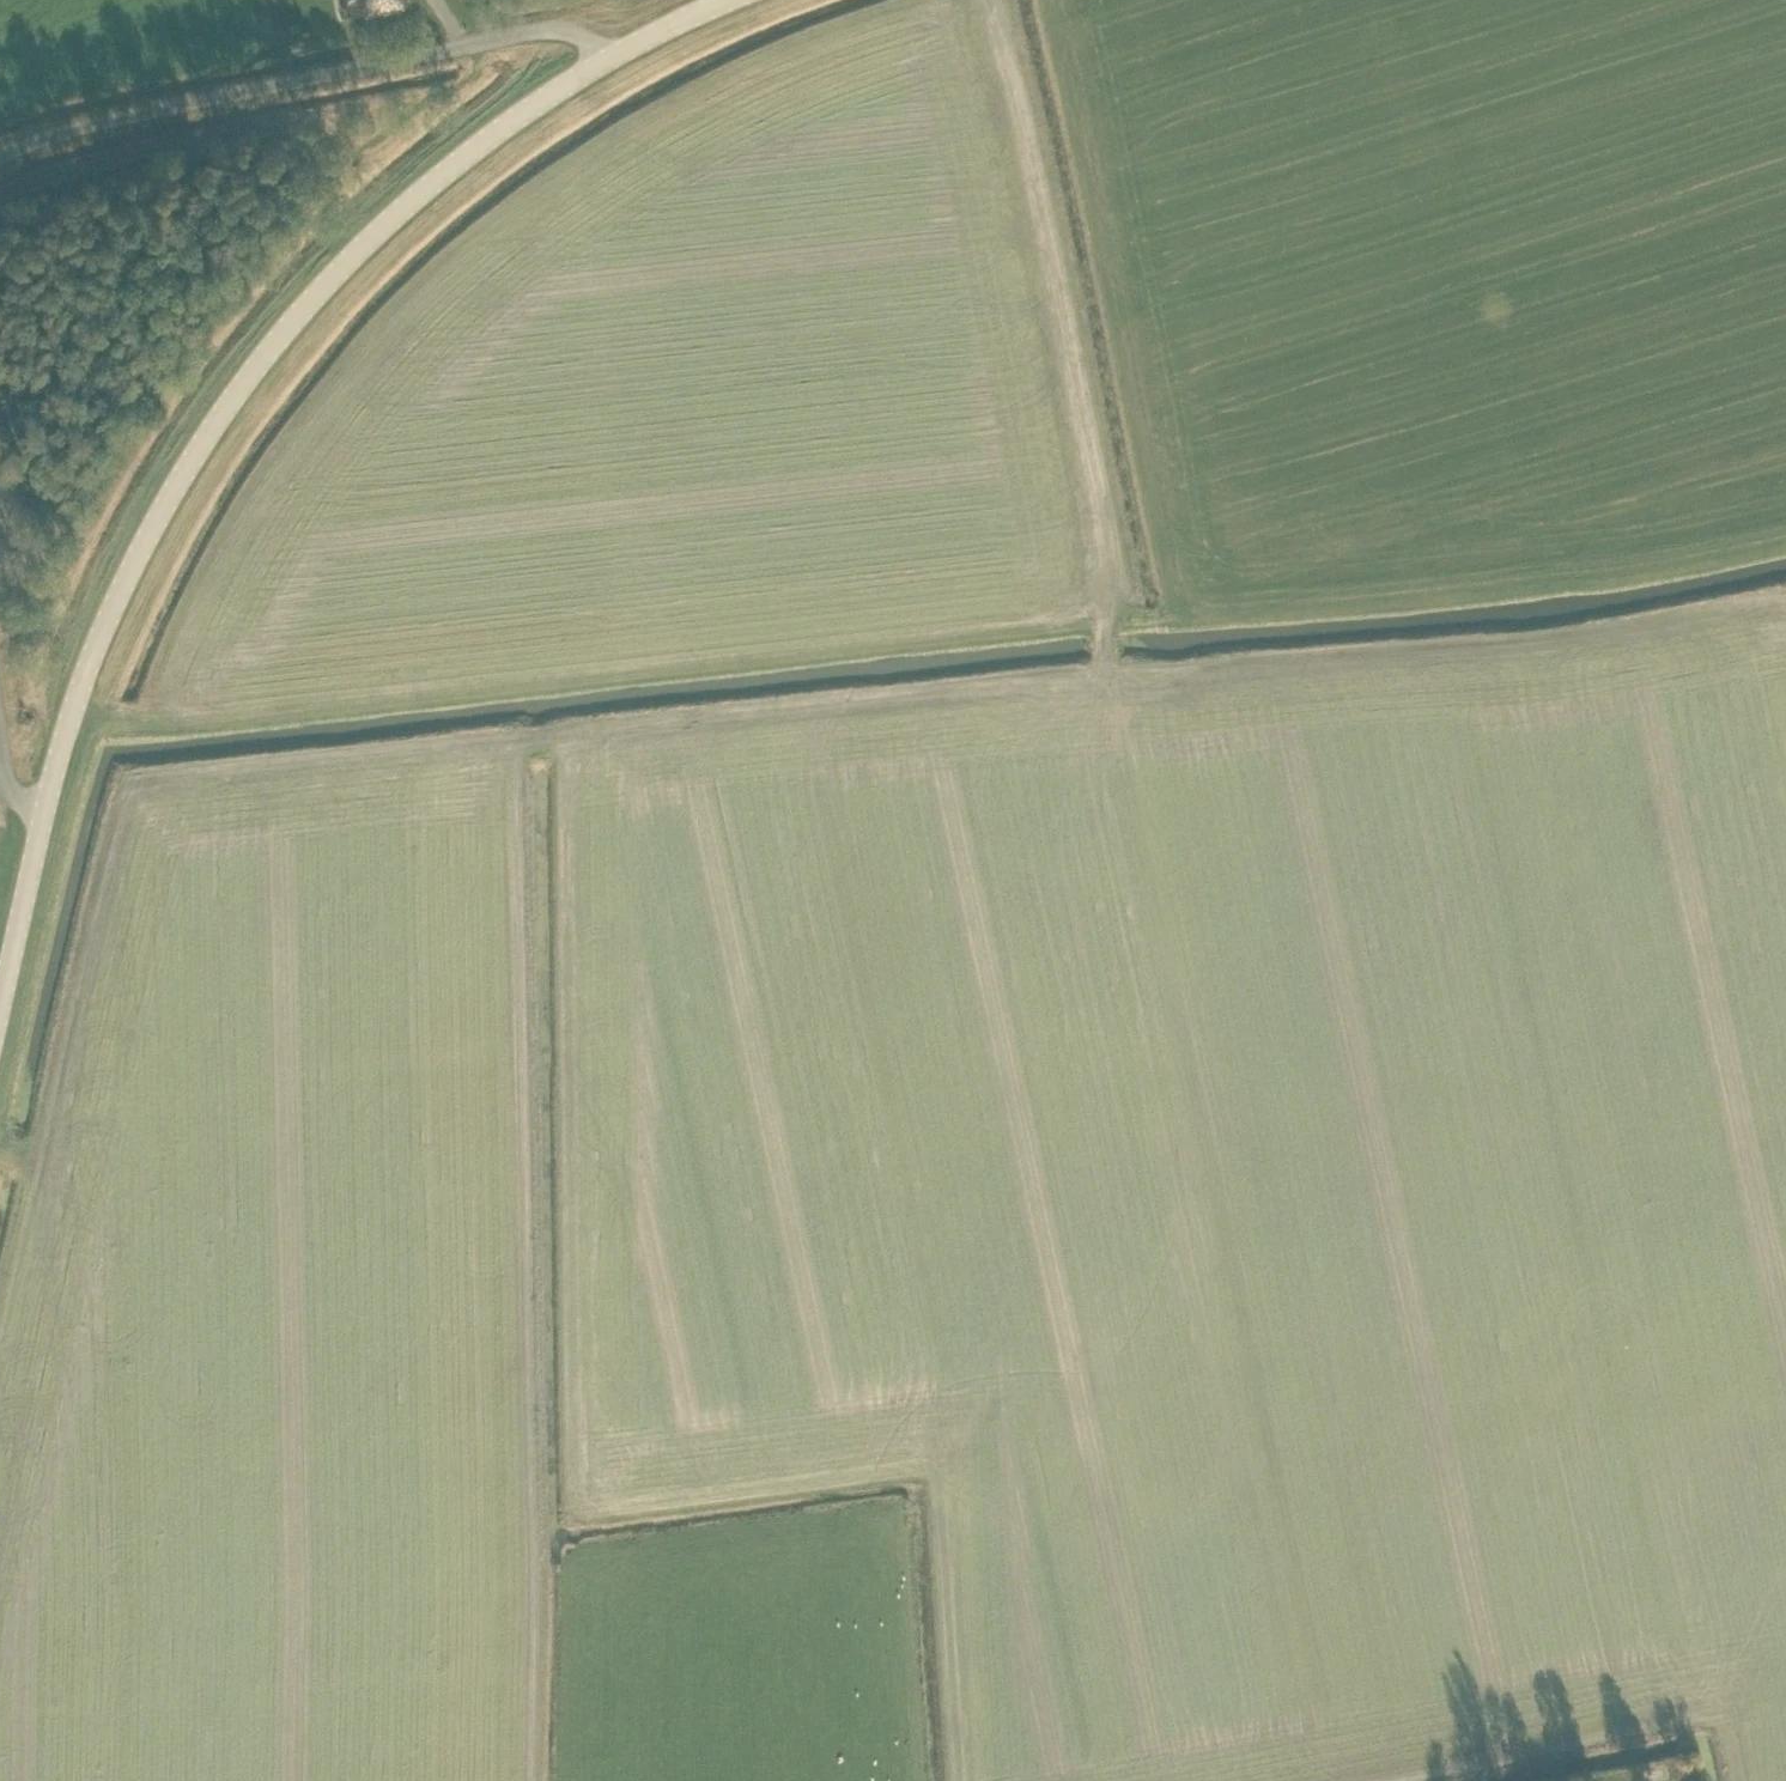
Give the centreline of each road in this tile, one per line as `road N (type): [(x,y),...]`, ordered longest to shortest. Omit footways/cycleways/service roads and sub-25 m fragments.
road 1 (tertiary): [(43,817),(81,686),(130,570),(239,389),(310,301),(414,198),(502,126),(606,60)]
road 2 (residential): [(0,157),(105,120),(536,32),(579,34),(606,60)]
road 3 (tertiary): [(0,1008),(43,817)]
road 4 (tertiary): [(606,60),(726,0)]

